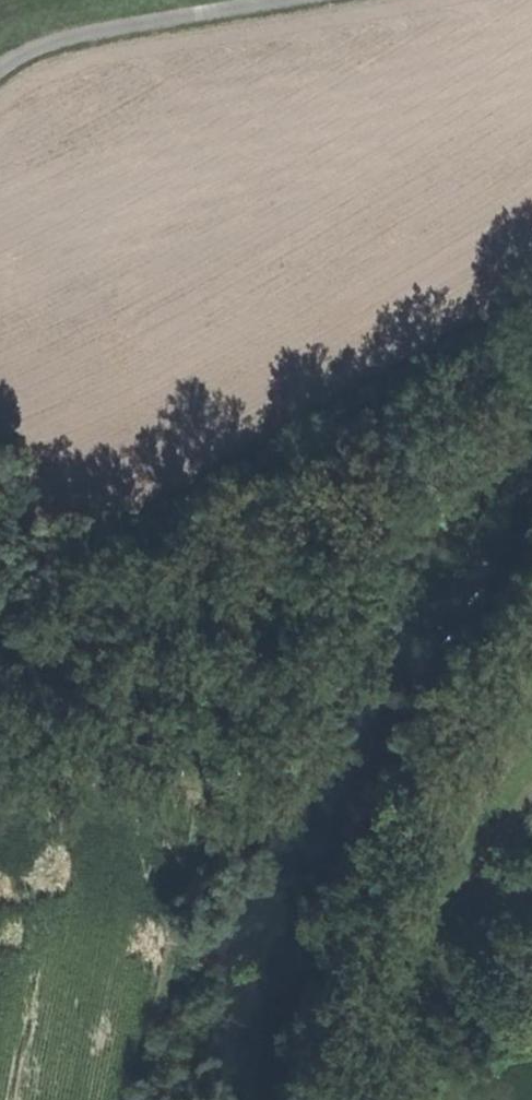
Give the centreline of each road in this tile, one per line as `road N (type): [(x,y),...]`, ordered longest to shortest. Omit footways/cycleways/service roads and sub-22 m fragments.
road 1 (track): [(531,715),(442,857),(402,967),(379,1099)]
road 2 (track): [(292,0),(73,36),(0,70)]

